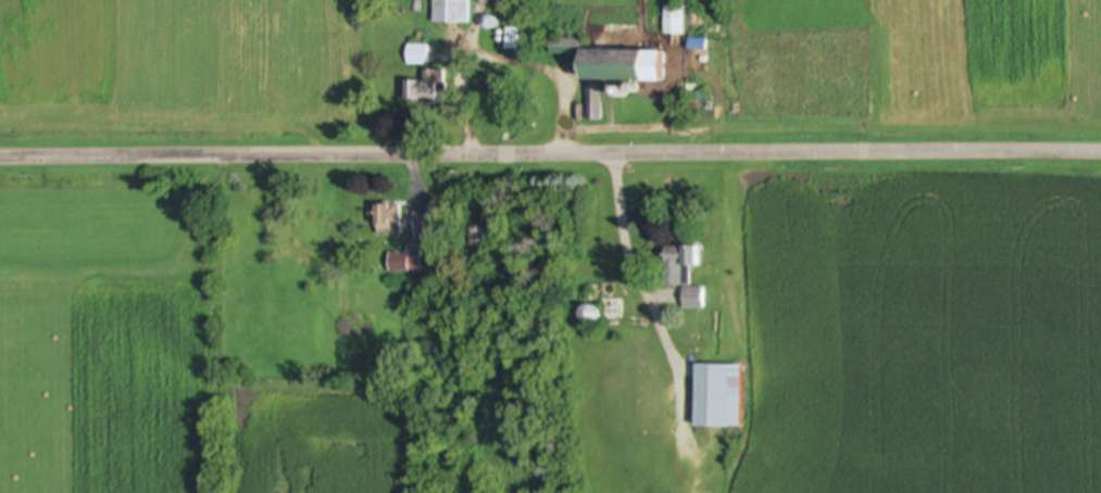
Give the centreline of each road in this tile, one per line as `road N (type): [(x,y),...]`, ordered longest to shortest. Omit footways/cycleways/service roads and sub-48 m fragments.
road 1 (residential): [(0,164),(1100,158)]

